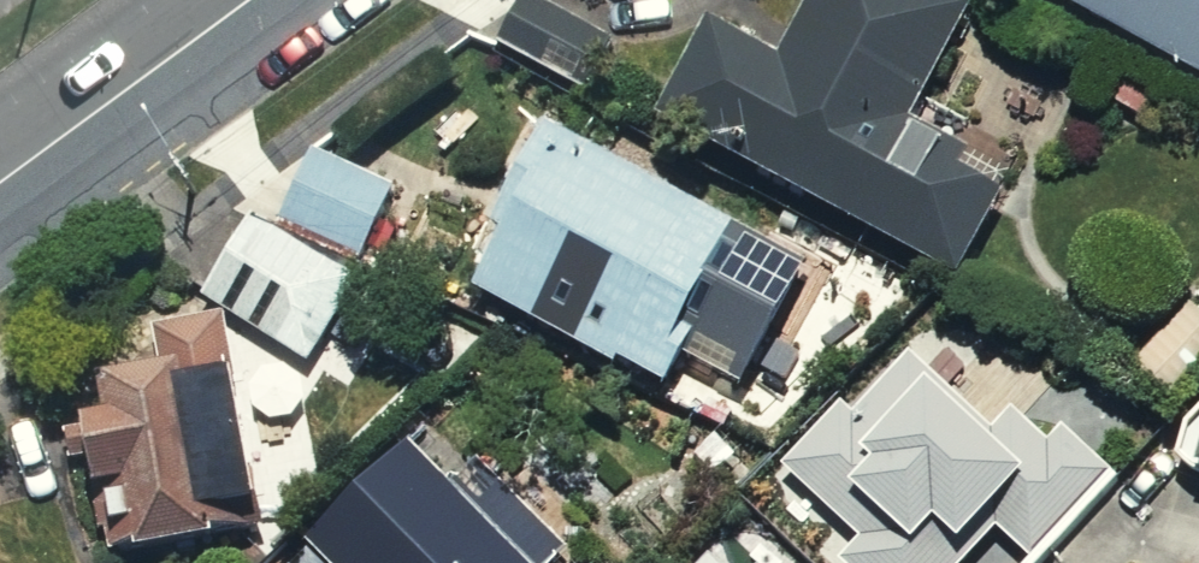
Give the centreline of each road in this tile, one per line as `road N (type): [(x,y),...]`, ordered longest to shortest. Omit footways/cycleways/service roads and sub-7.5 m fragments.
road 1 (unclassified): [(254,0),(0,184)]

